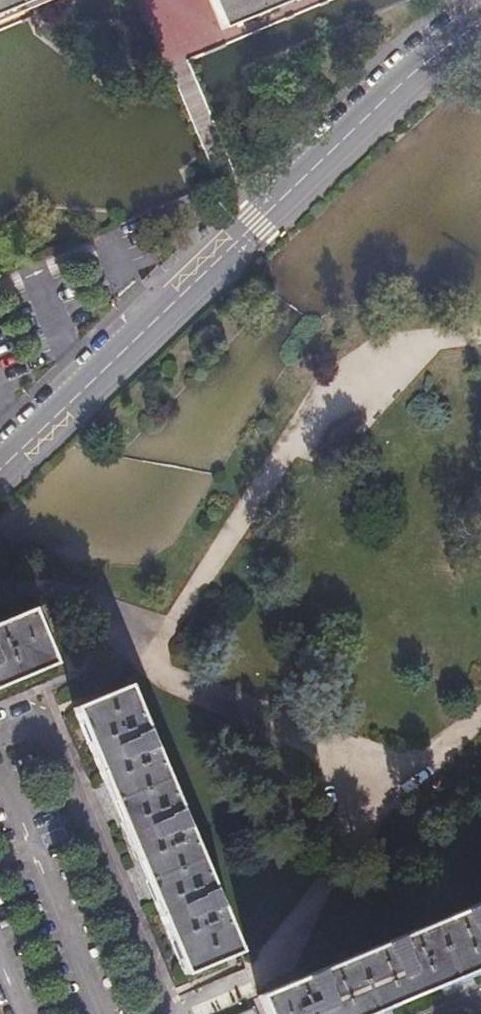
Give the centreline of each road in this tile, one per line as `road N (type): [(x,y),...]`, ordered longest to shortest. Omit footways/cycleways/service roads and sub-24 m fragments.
road 1 (residential): [(0,460),(432,55),(480,21)]
road 2 (residential): [(0,732),(45,713),(172,1013)]

